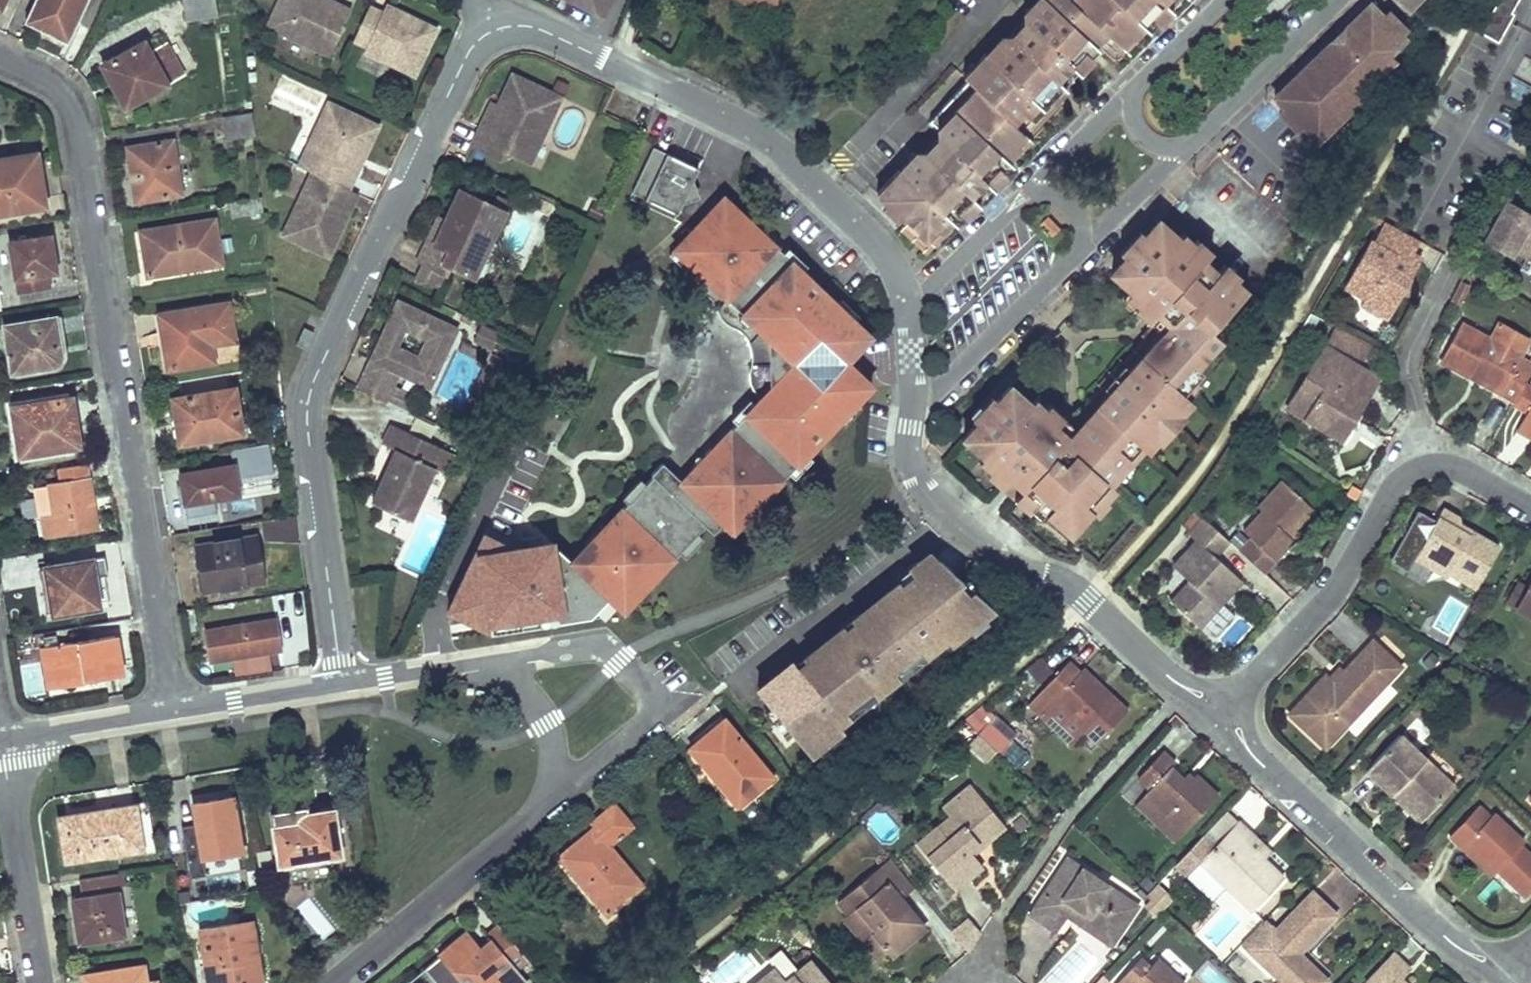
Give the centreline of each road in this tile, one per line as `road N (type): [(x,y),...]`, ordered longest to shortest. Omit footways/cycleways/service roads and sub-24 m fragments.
road 1 (residential): [(172,713),(78,119),(57,86),(0,59)]
road 2 (residential): [(492,31),(540,29),(752,128),(883,250),(906,301)]
road 3 (residential): [(912,403),(914,472),(989,556),(1068,588),(1184,689),(1223,710)]
road 4 (residential): [(307,426),(312,382),(467,55),(492,31)]
road 5 (residential): [(1223,710),(1248,751),(1443,938),(1504,974)]
road 6 (residential): [(1223,710),(1324,606),(1392,488),(1439,465)]
road 7 (residential): [(329,982),(559,791)]
road 8 (residential): [(307,426),(342,687)]
road 9 (residential): [(36,982),(0,741)]
road 10 (residential): [(559,791),(645,723),(652,706),(650,691),(618,659),(586,646)]
road 11 (residential): [(1439,465),(1404,360),(1456,263)]
road 12 (residential): [(912,403),(929,396),(1070,254)]
road 13 (residential): [(1188,144),(1342,0)]
road 14 (residential): [(1530,19),(1467,132),(1468,140),(1530,173)]
road 15 (residential): [(0,741),(172,713)]
road 16 (residential): [(172,713),(342,687)]
road 17 (residential): [(1070,254),(1188,144)]
road 18 (residential): [(1140,86),(1026,200)]
road 19 (residential): [(1026,200),(925,296),(906,301)]
road 20 (residential): [(342,687),(497,661)]
road 21 (residential): [(559,791),(547,725),(497,661)]
road 22 (residential): [(1226,0),(1140,86)]

